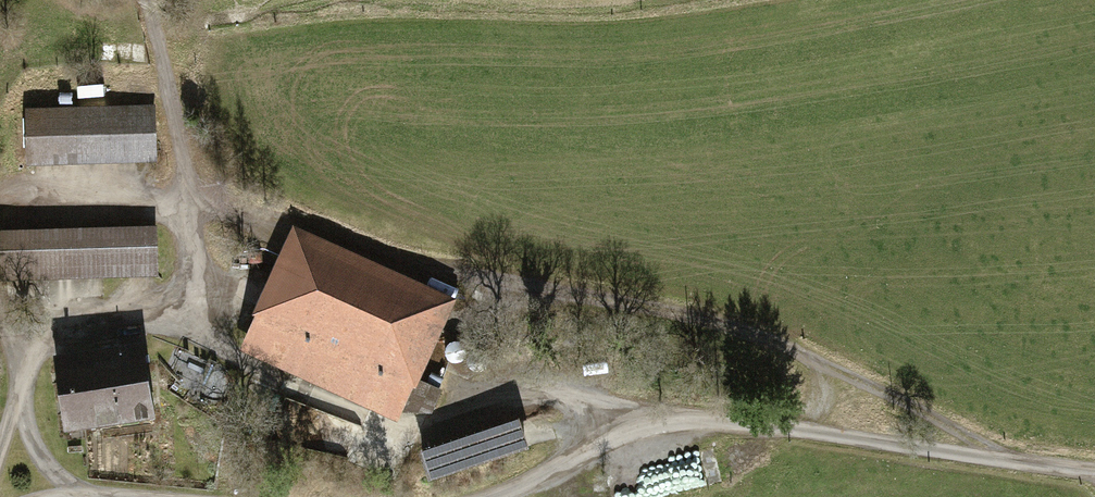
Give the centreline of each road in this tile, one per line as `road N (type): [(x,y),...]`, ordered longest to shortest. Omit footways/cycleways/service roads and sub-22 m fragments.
road 1 (track): [(992,457),(991,447),(830,366),(675,312),(443,267),(189,190)]
road 2 (track): [(497,496),(600,447),(695,419),(1094,470)]
road 3 (track): [(14,342),(178,308),(196,260),(189,190)]
road 4 (track): [(189,190),(152,0)]
road 5 (track): [(0,199),(189,190)]
road 6 (track): [(0,446),(19,386),(0,302)]
road 7 (track): [(19,386),(27,429),(48,465),(86,495)]

